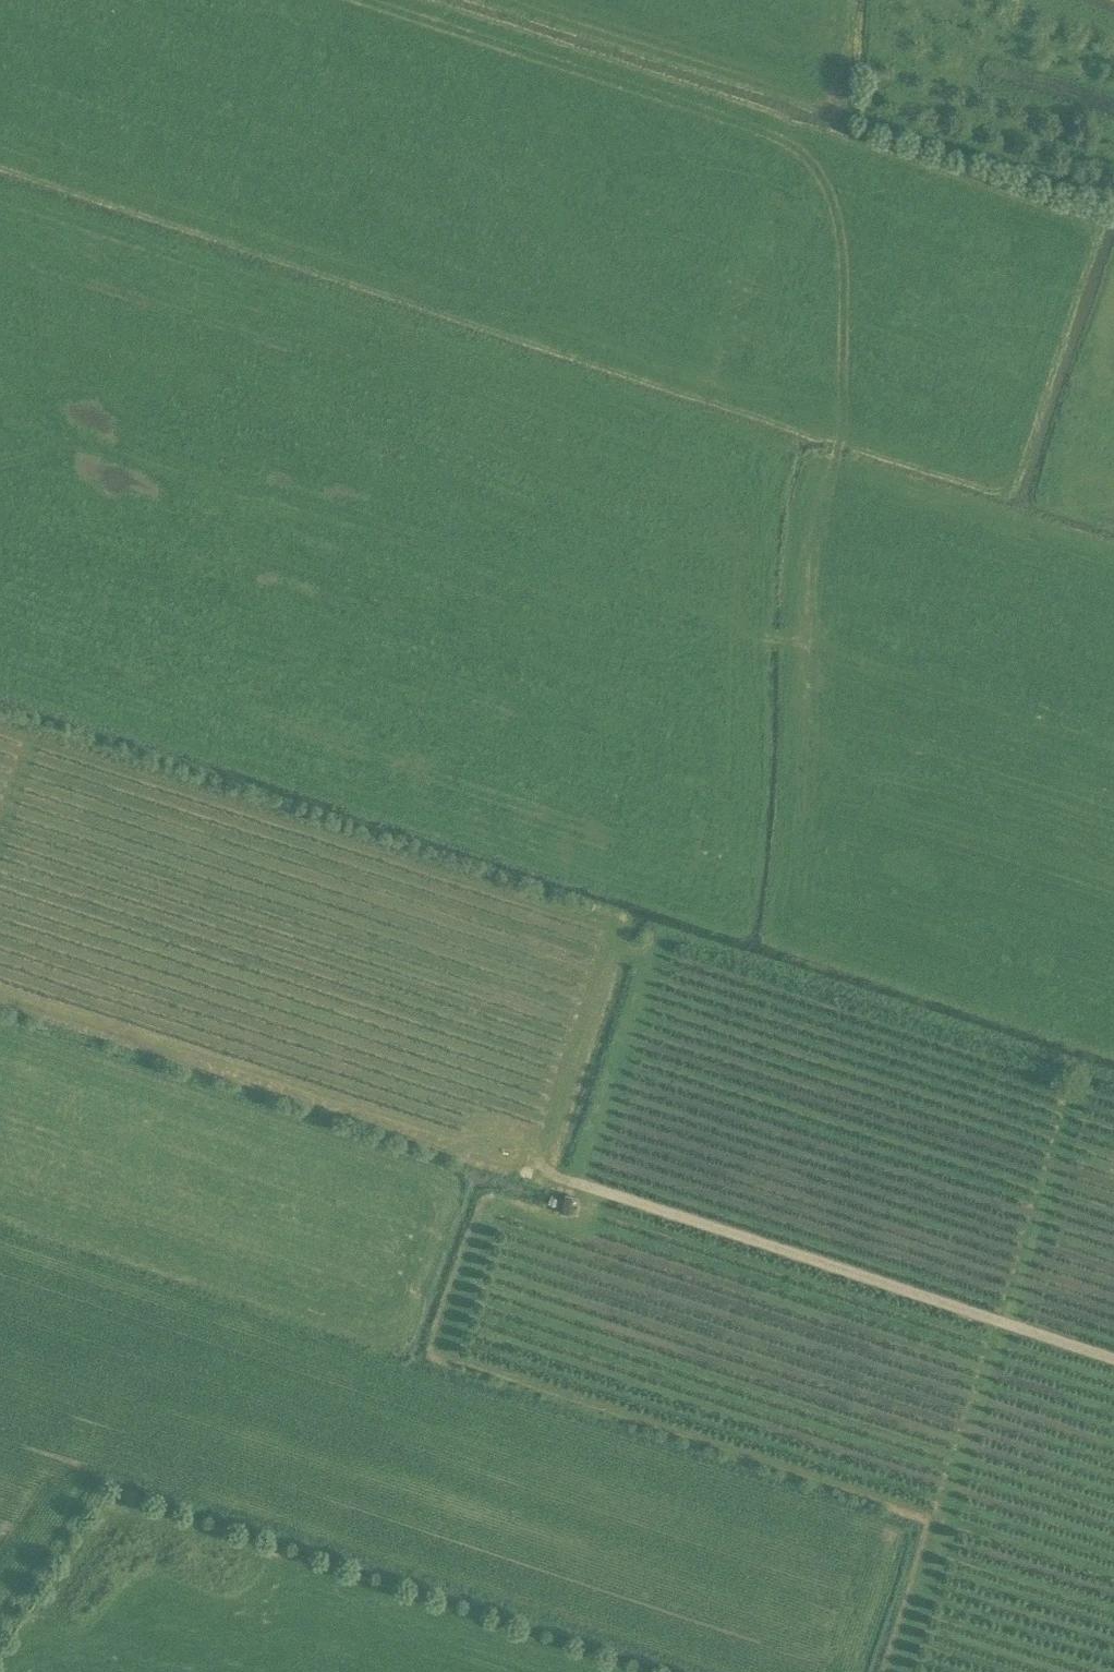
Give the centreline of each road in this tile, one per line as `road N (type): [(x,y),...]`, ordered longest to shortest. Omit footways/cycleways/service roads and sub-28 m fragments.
road 1 (track): [(1113,1358),(563,1179)]

